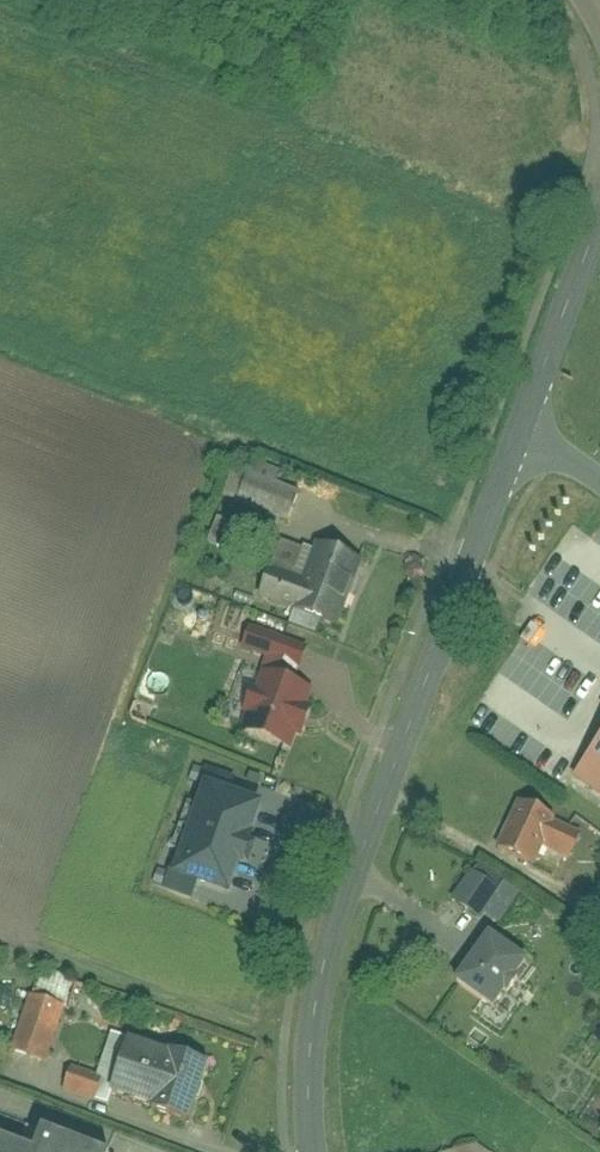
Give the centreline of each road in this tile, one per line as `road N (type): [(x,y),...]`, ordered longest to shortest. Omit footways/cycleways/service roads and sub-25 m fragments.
road 1 (tertiary): [(521,432),(323,977),(312,1091),(316,1151)]
road 2 (tertiary): [(599,223),(521,432)]

